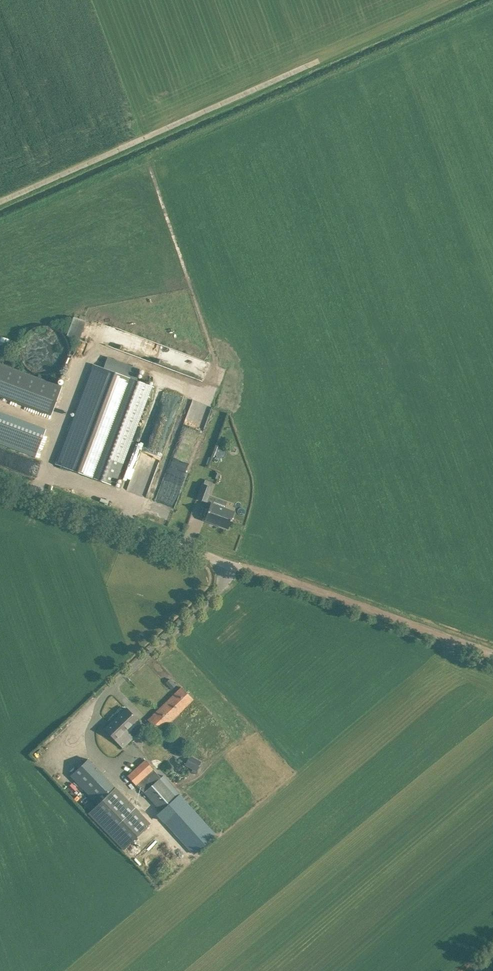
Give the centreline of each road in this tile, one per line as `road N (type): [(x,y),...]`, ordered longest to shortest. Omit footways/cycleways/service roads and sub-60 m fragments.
road 1 (track): [(315,62),(0,200)]
road 2 (unclassified): [(279,579),(0,482)]
road 3 (track): [(492,655),(279,579)]

